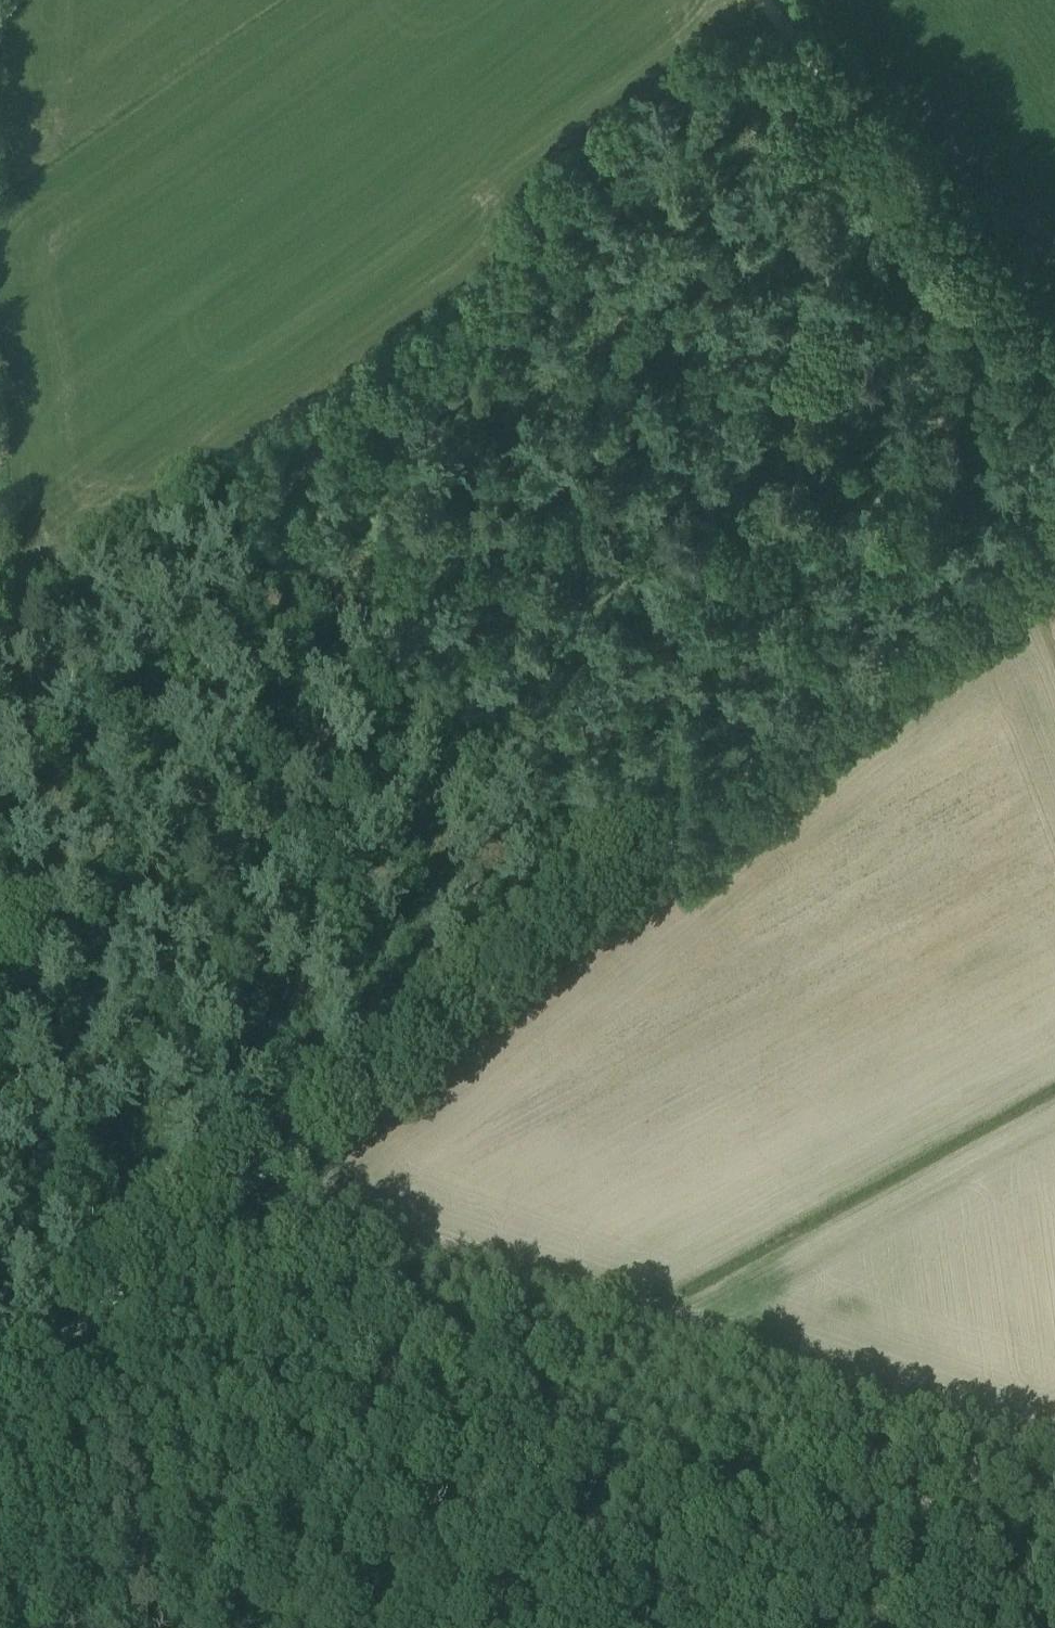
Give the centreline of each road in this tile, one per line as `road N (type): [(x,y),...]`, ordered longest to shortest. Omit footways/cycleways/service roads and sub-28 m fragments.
road 1 (unclassified): [(1054,538),(0,1399)]
road 2 (track): [(1054,360),(754,0)]
road 3 (track): [(0,1575),(209,1627)]

